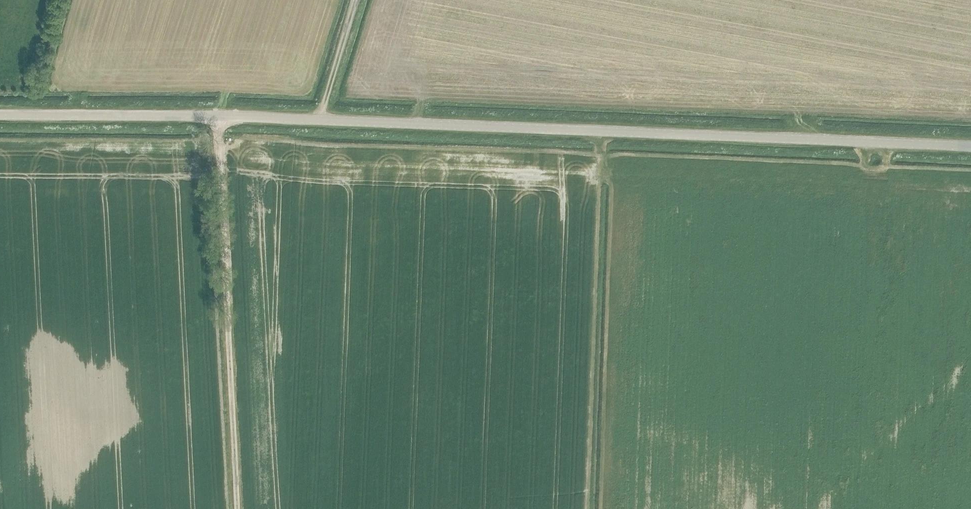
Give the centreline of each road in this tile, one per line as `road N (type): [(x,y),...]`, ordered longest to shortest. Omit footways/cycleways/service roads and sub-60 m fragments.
road 1 (tertiary): [(0,115),(970,148)]
road 2 (track): [(318,121),(355,0)]

